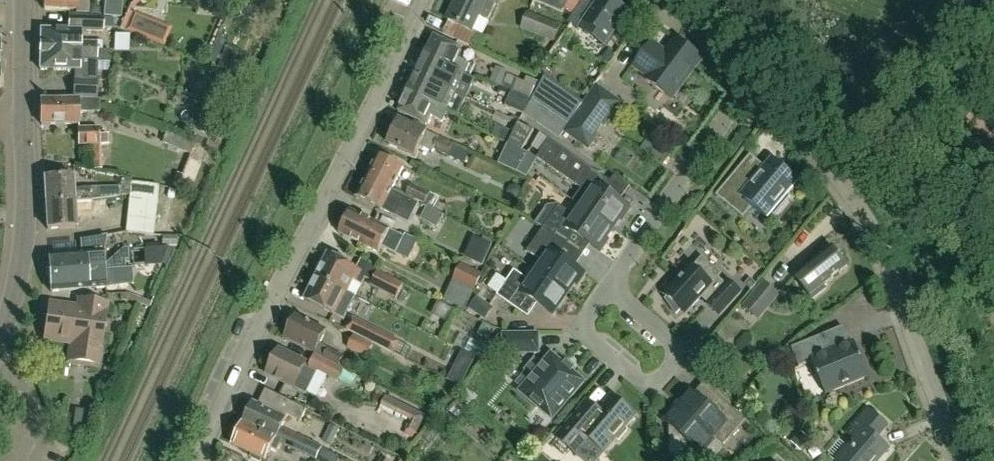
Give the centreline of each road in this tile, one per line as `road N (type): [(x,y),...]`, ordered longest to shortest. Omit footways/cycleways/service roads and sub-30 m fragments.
road 1 (residential): [(198,460),(198,444),(419,0)]
road 2 (residential): [(954,460),(892,304),(817,162),(742,81)]
road 3 (residential): [(742,81),(608,288)]
road 4 (residential): [(0,332),(24,235),(22,117)]
road 5 (residential): [(608,288),(587,333),(635,384),(656,386),(673,370),(672,352)]

